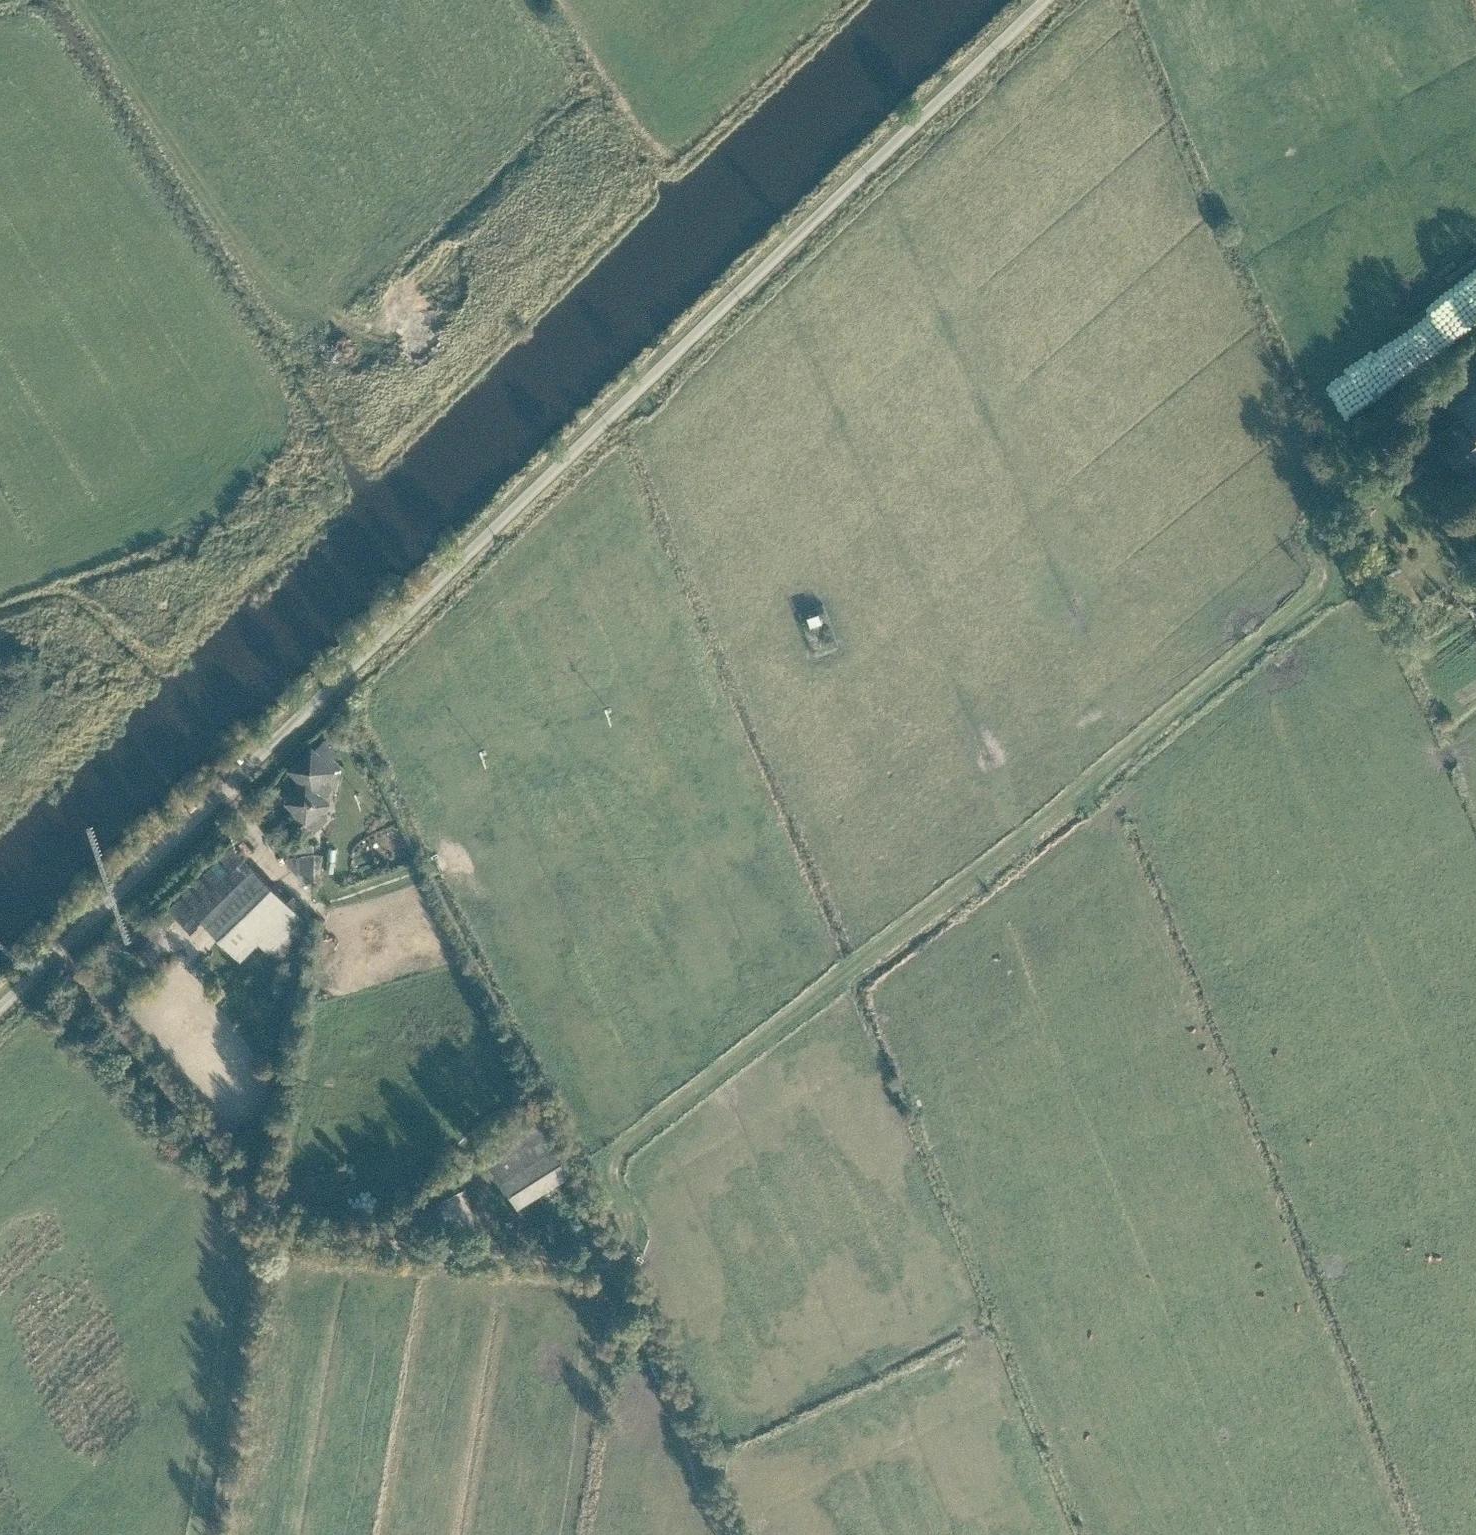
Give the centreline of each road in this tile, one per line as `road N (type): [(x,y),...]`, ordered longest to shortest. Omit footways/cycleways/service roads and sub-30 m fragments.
road 1 (residential): [(0,1009),(1050,0)]

